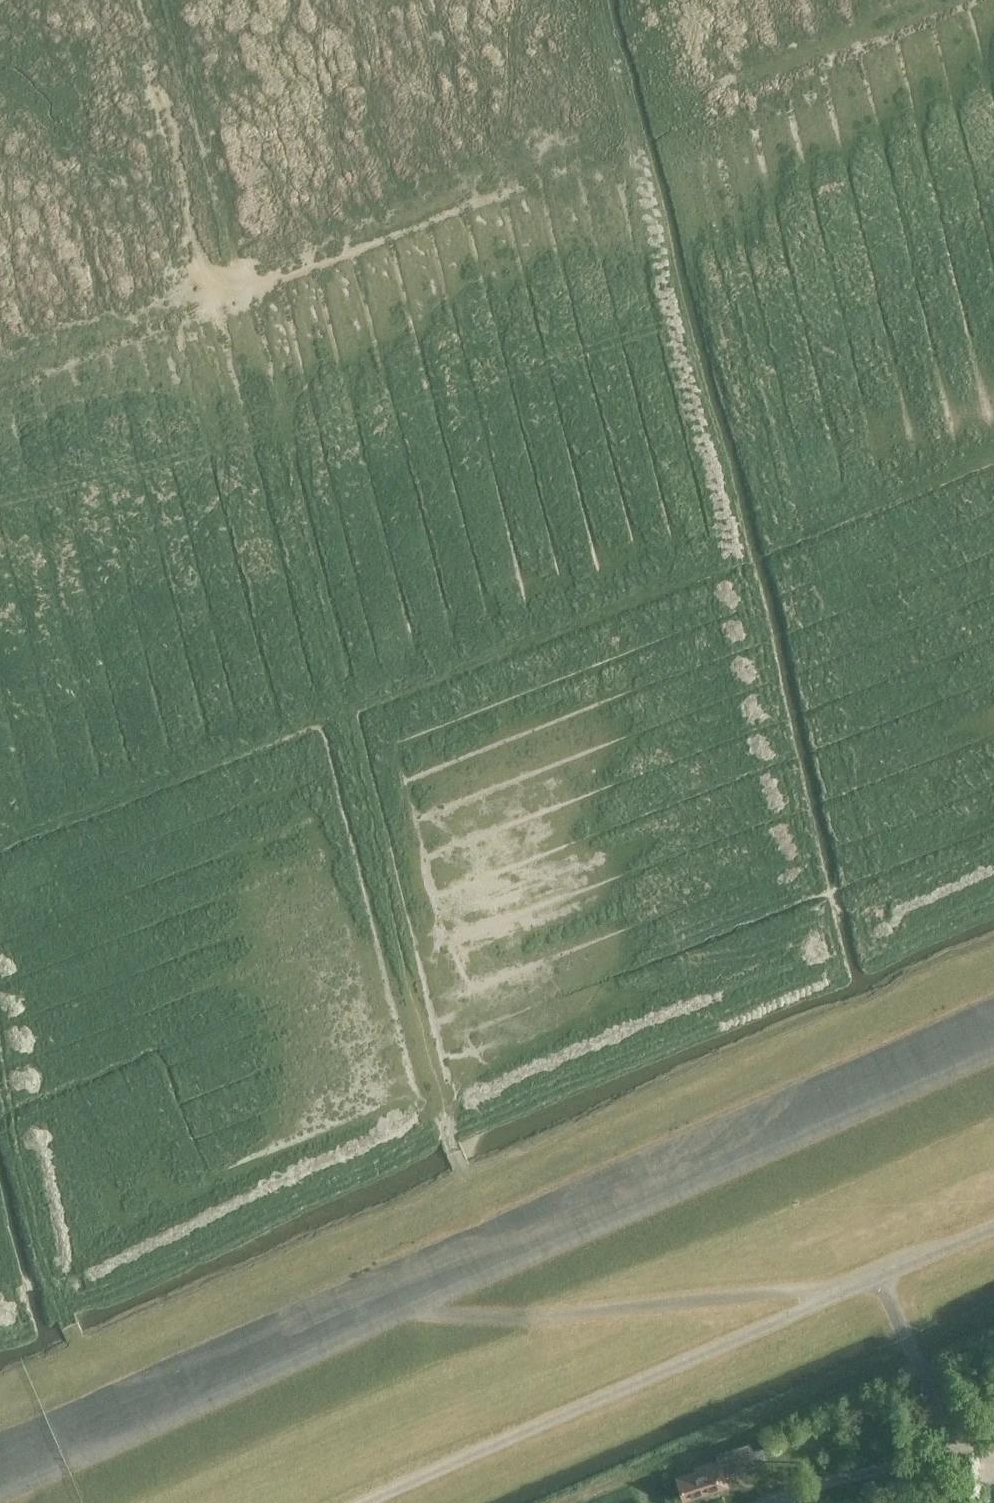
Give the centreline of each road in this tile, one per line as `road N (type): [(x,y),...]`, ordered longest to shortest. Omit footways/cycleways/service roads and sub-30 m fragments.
road 1 (track): [(406,1312),(554,1314),(876,1283)]
road 2 (track): [(776,1502),(993,1448)]
road 3 (track): [(957,1456),(907,1334),(876,1283)]

